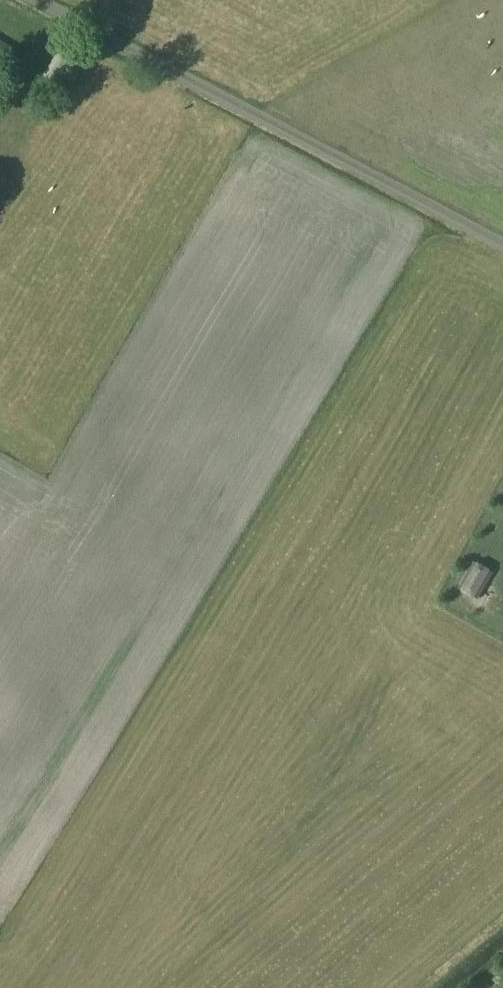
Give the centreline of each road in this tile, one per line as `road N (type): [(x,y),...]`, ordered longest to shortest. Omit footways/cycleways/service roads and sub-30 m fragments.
road 1 (unclassified): [(39,0),(502,243)]

